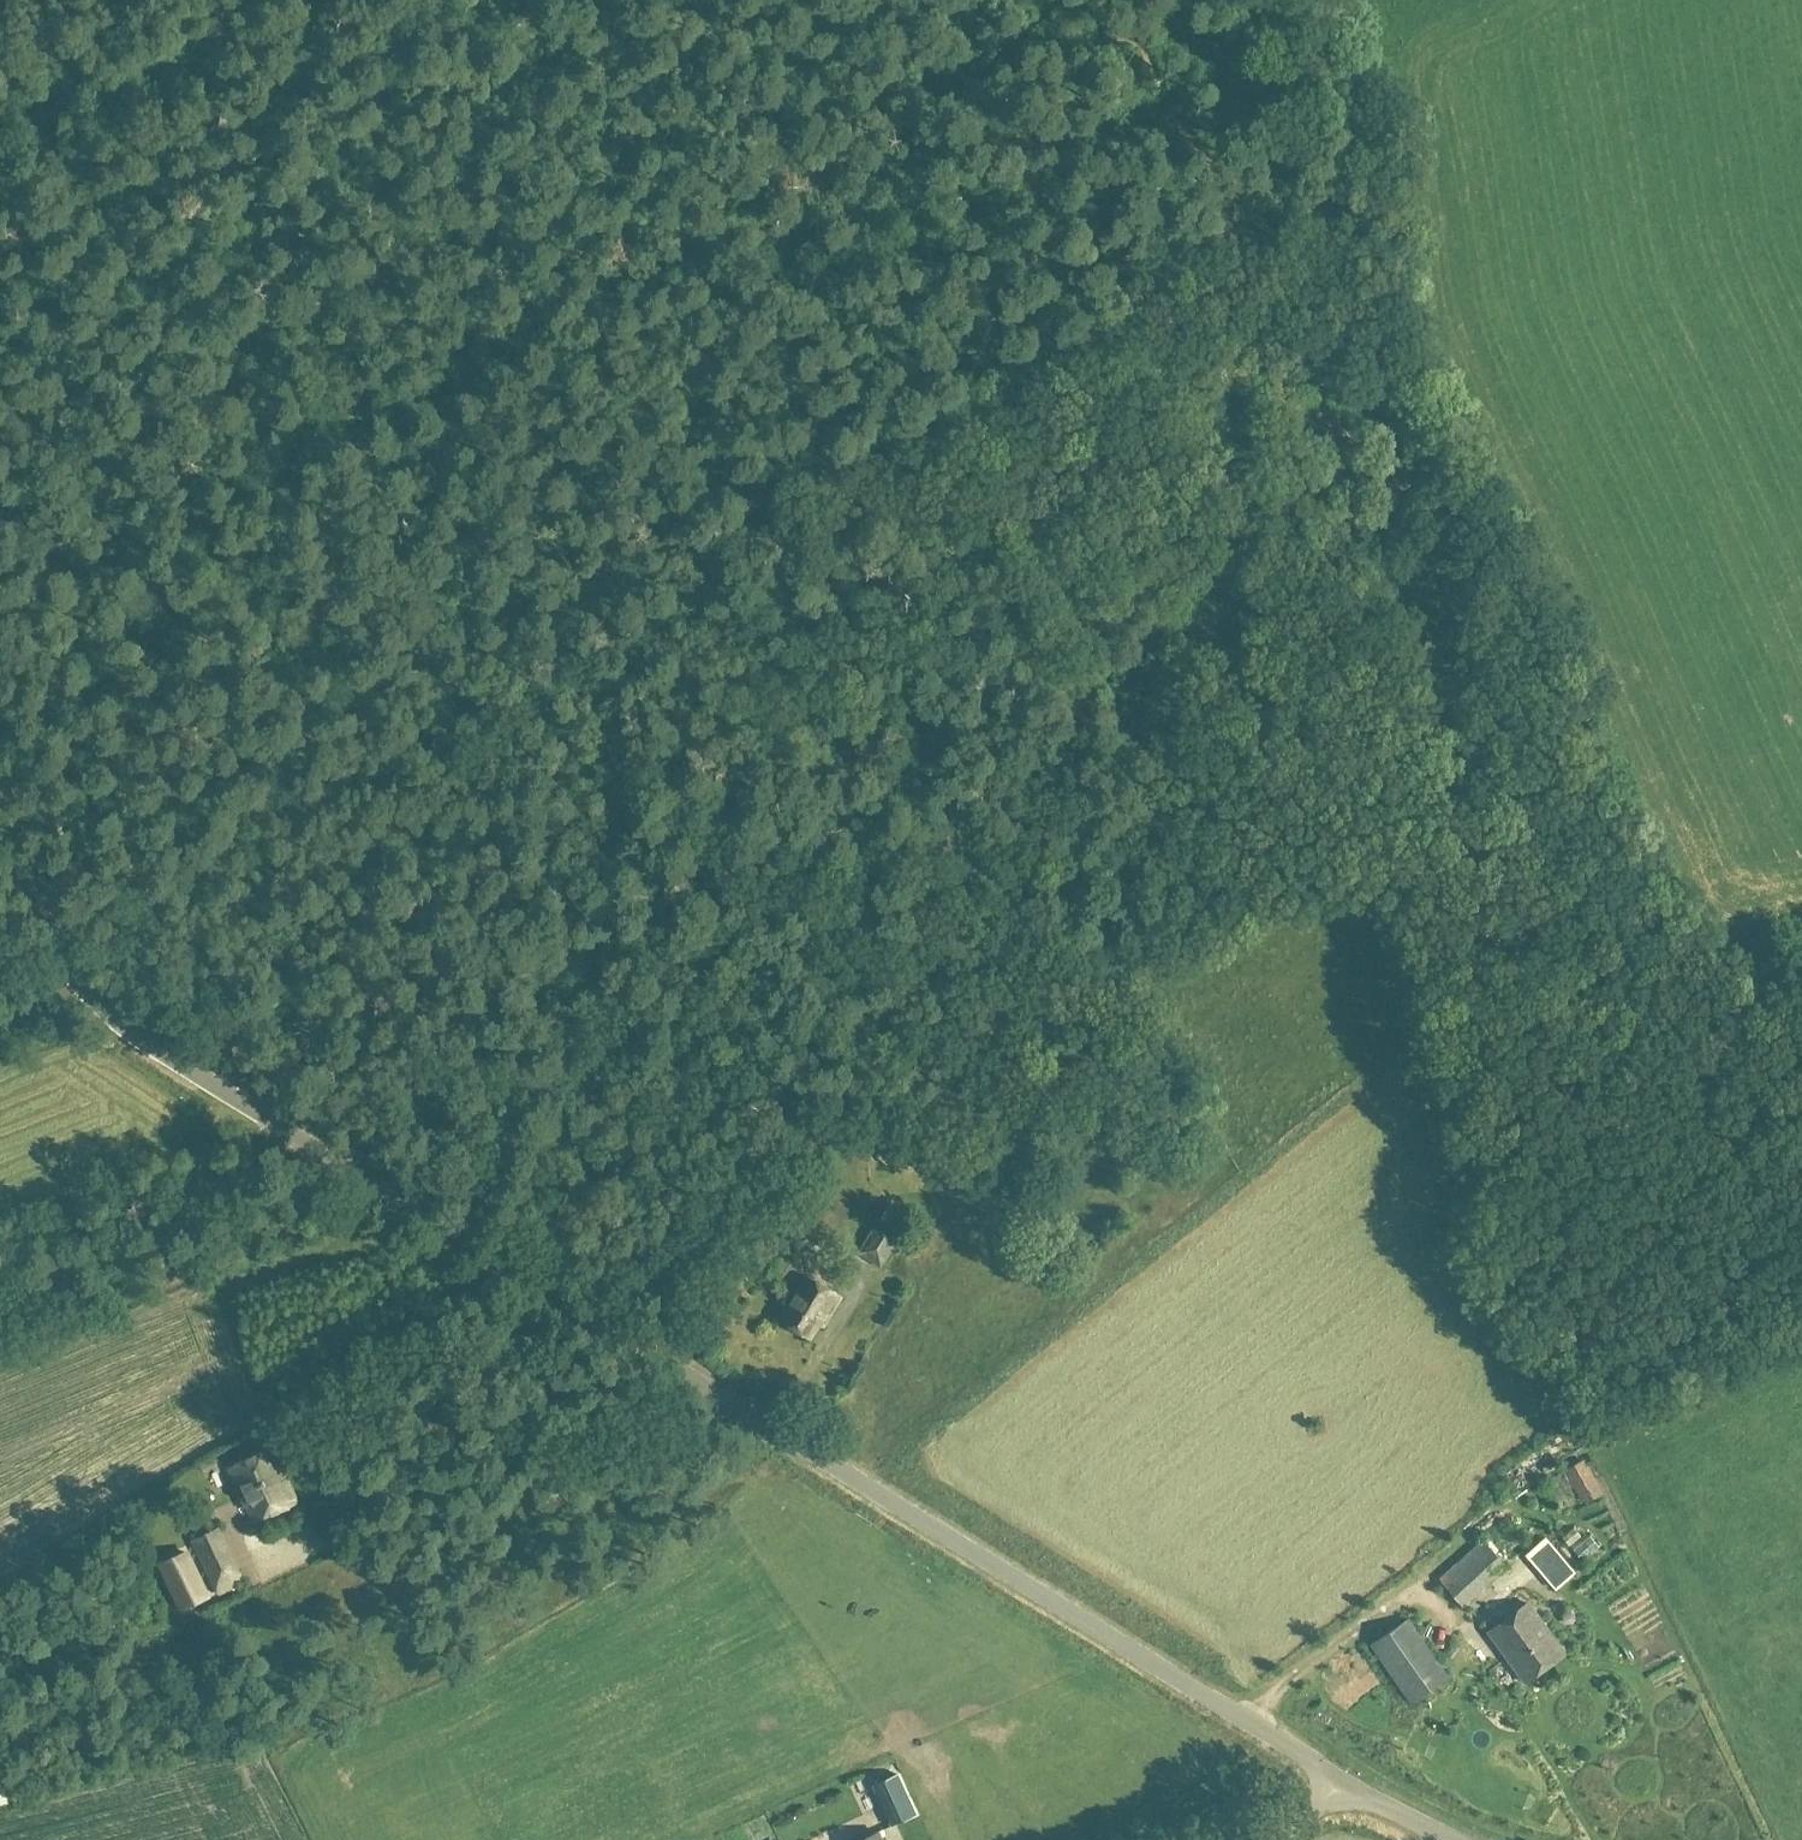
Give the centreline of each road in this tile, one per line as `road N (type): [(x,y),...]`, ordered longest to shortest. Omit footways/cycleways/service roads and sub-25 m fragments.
road 1 (unclassified): [(1342,1780),(152,1048),(62,973),(0,834)]
road 2 (unclassified): [(1457,1839),(1342,1780)]
road 3 (unclassified): [(1239,1839),(1316,1806),(1342,1780)]

